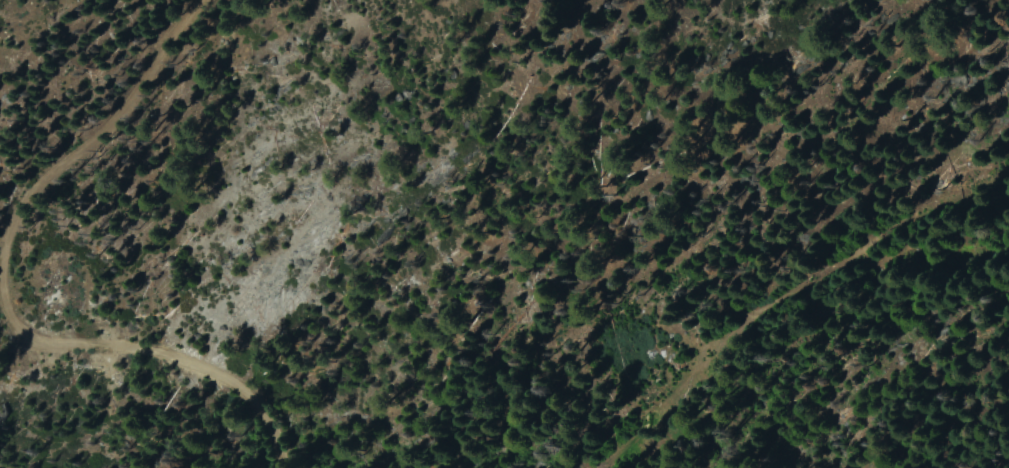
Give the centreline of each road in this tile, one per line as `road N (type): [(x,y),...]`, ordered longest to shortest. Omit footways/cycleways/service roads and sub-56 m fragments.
road 1 (track): [(304,467),(301,416),(252,373),(57,335),(8,291),(8,242),(78,160),(116,144),(219,0)]
road 2 (track): [(633,467),(724,362),(1008,200)]

